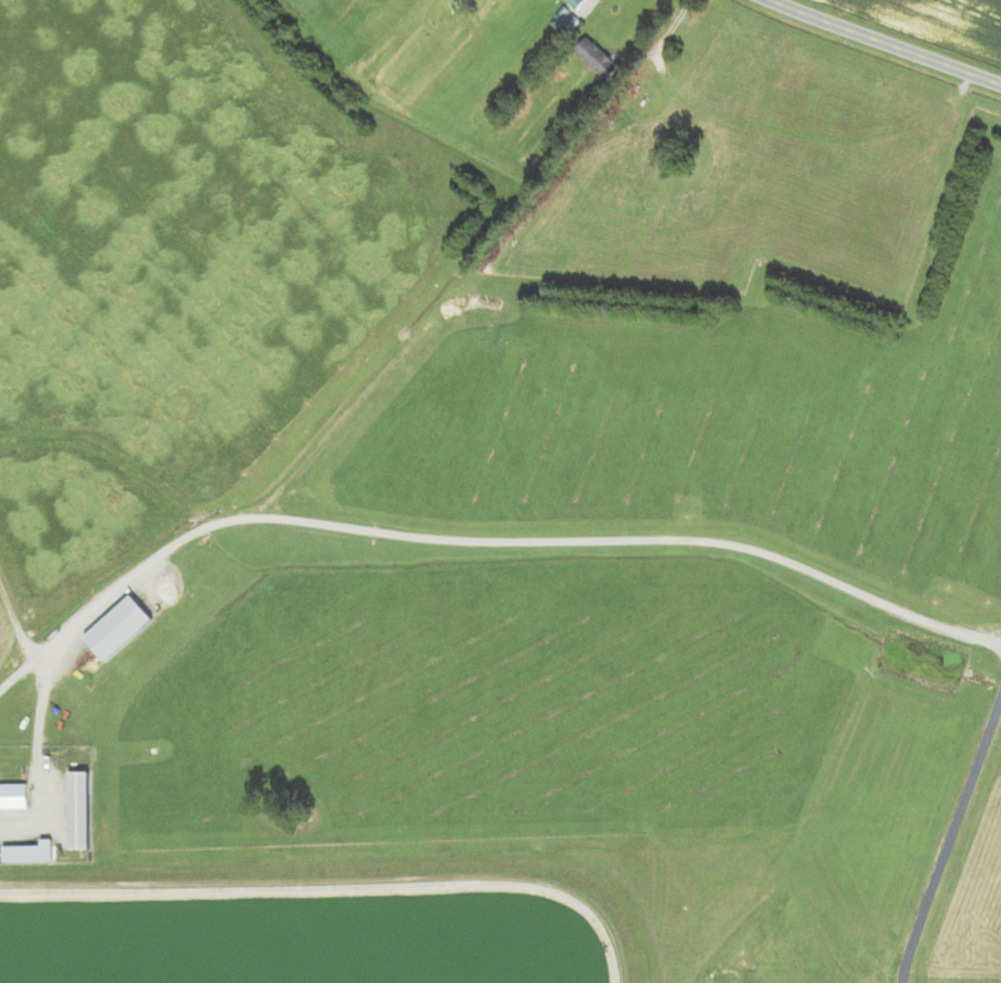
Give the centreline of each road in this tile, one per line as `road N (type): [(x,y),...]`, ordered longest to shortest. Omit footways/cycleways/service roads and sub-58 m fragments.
road 1 (residential): [(1000,84),(771,0)]

